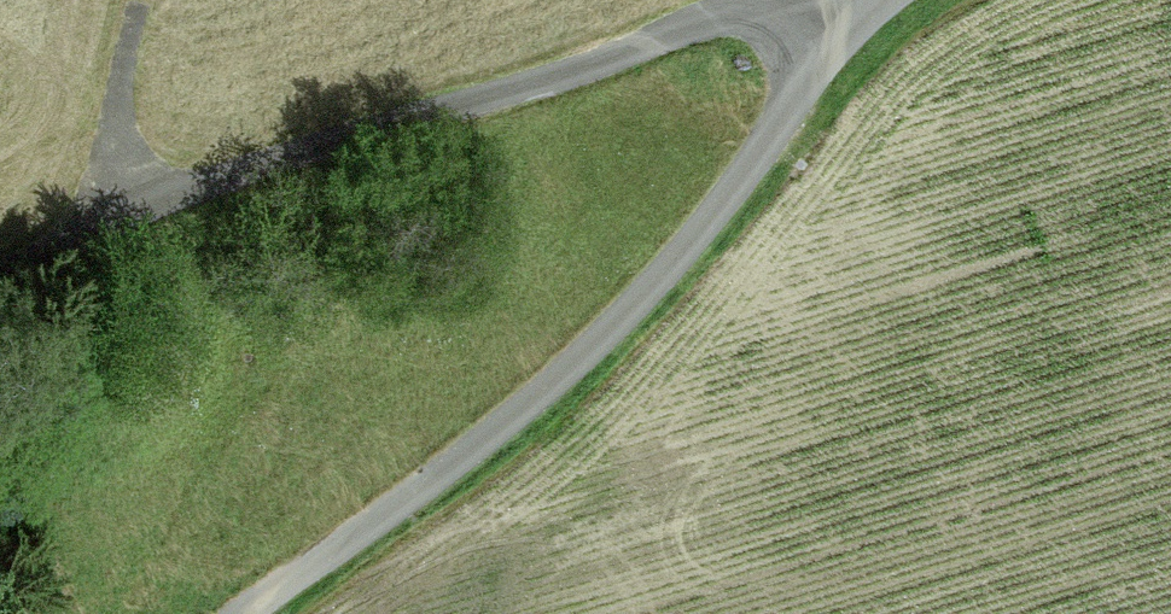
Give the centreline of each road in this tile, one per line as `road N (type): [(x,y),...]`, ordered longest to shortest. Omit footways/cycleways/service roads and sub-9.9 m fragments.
road 1 (unclassified): [(0,281),(105,228),(860,3)]
road 2 (residential): [(256,613),(613,318),(860,3)]

